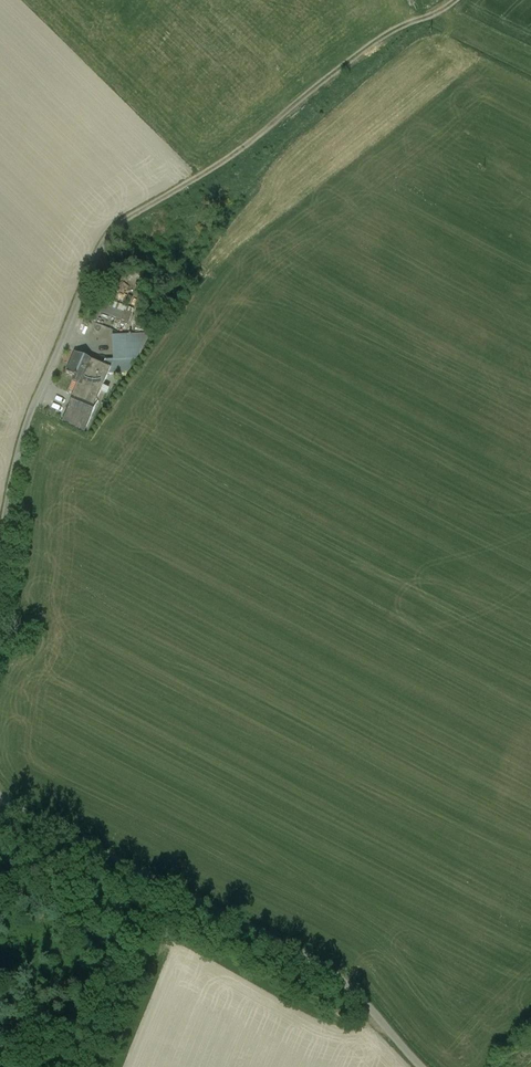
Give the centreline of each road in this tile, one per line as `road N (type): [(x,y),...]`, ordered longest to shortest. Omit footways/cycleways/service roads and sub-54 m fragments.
road 1 (unclassified): [(0,797),(310,957),(366,1002),(421,1066)]
road 2 (track): [(108,237),(451,0)]

